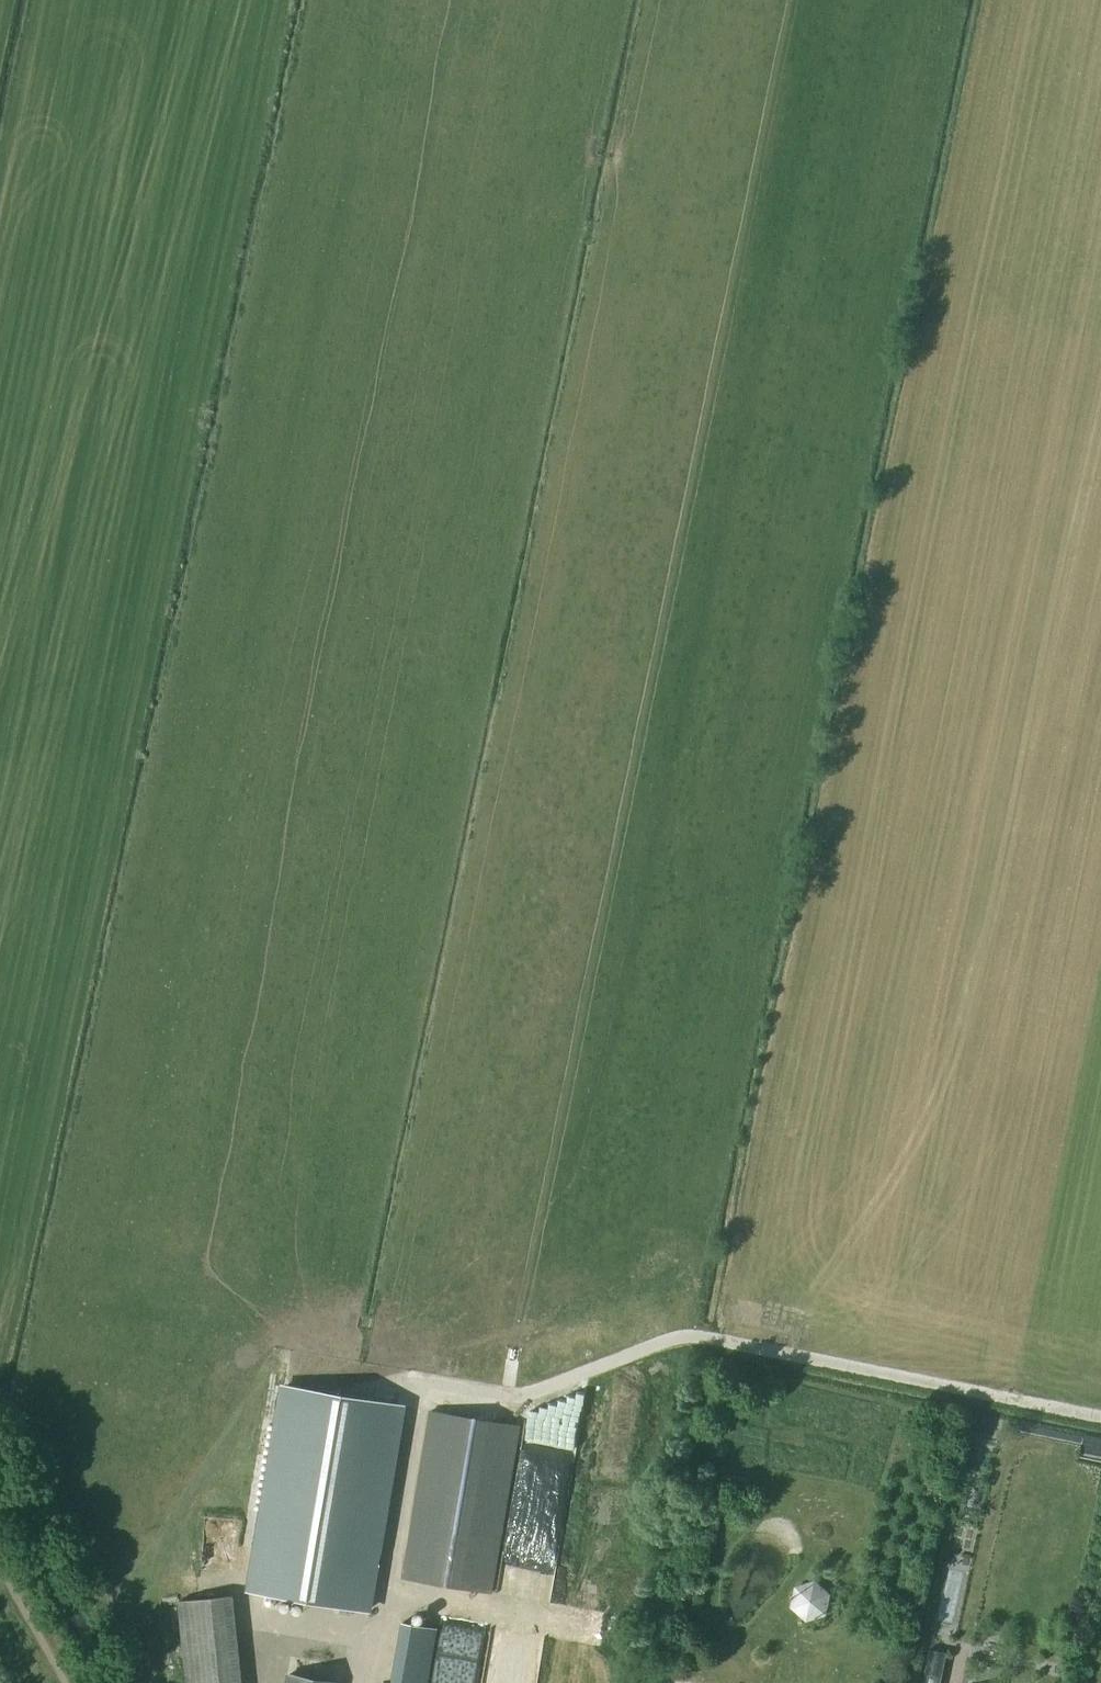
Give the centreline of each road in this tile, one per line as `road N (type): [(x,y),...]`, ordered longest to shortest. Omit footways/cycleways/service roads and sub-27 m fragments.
road 1 (track): [(423,1387),(521,1399),(673,1340),(709,1339),(1100,1418)]

